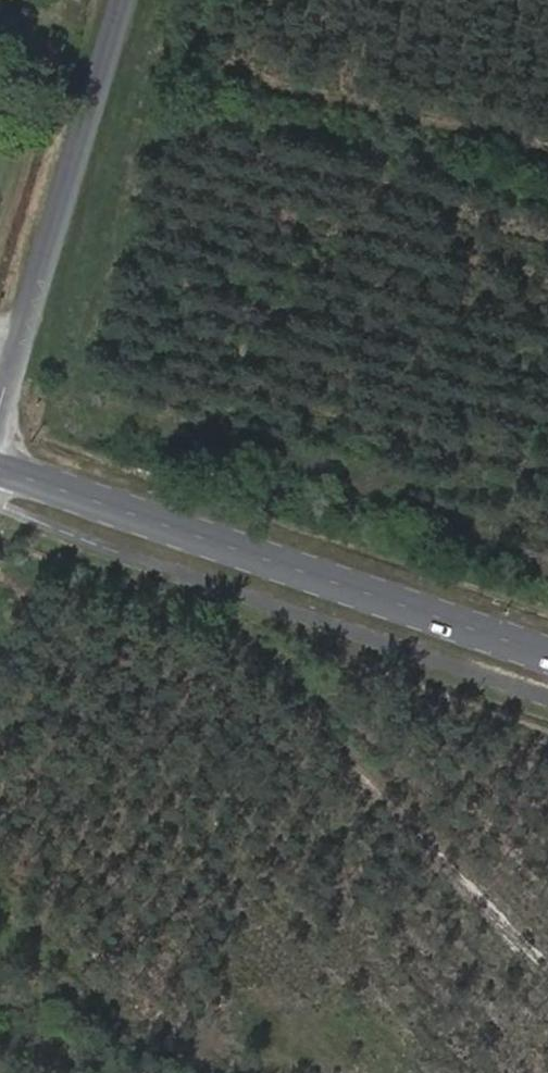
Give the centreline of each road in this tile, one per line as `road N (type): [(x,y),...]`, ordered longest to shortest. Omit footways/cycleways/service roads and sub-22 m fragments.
road 1 (tertiary): [(547,653),(0,467)]
road 2 (track): [(175,526),(239,635),(547,962)]
road 3 (residential): [(0,409),(123,0)]

